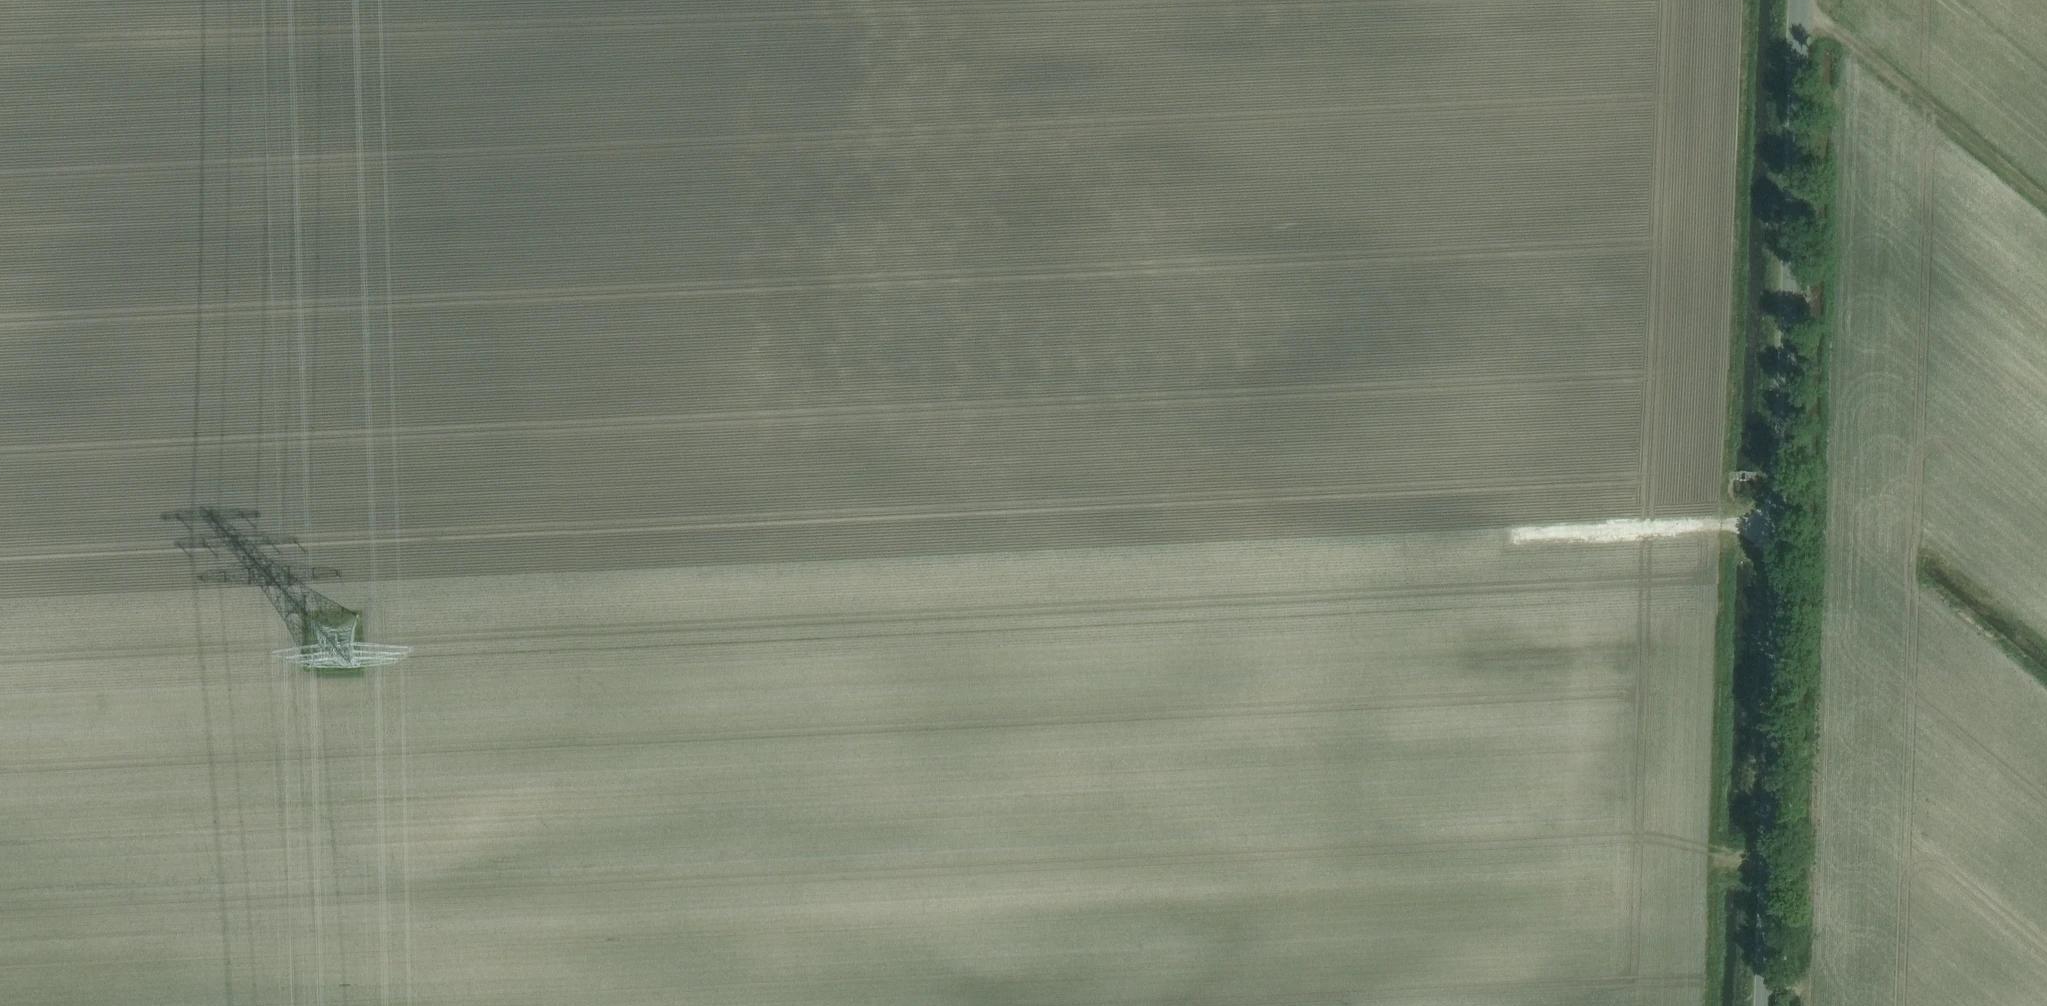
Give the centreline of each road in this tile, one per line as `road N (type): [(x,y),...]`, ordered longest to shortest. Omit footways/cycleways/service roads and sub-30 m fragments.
road 1 (residential): [(1769,1005),(1805,0)]

